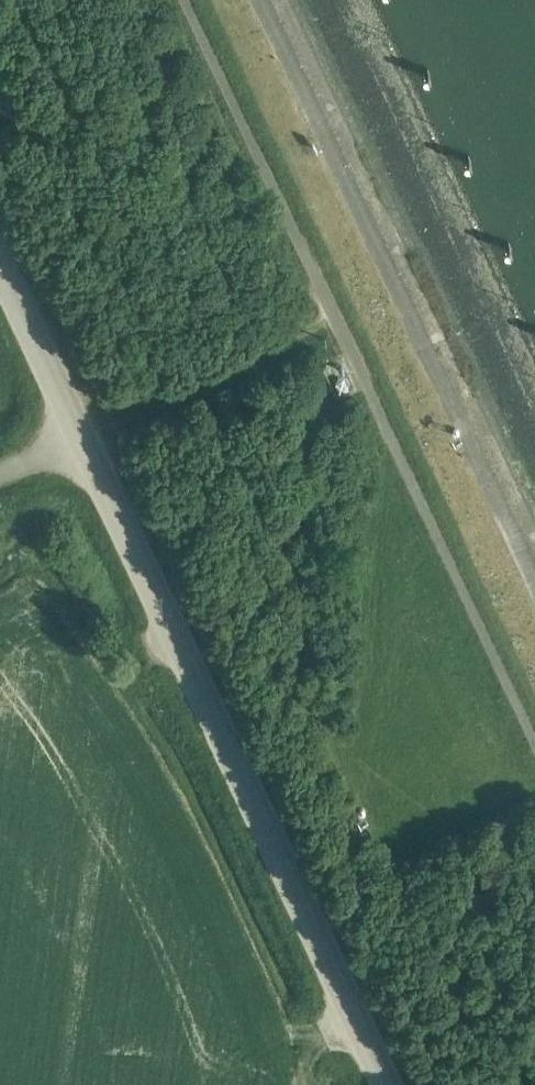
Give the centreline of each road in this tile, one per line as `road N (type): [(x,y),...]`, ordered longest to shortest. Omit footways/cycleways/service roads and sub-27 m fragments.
road 1 (unclassified): [(383,1084),(79,437)]
road 2 (unclassified): [(79,437),(0,270)]

